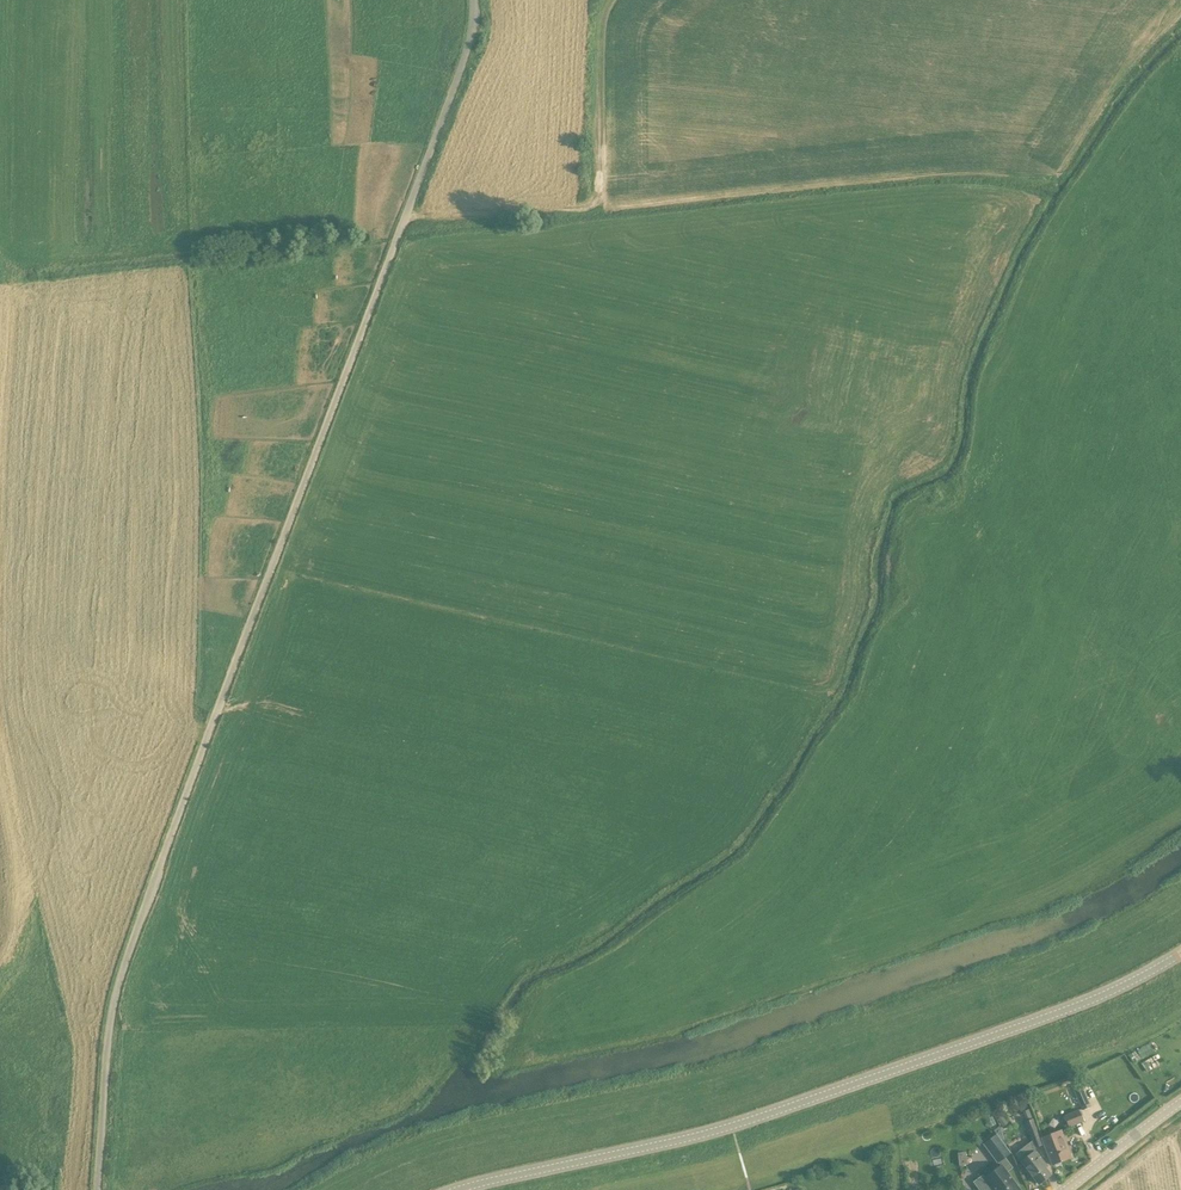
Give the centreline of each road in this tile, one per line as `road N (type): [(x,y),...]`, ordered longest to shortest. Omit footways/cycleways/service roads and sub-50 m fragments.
road 1 (tertiary): [(461,1189),(800,1105),(1099,997),(1180,953)]
road 2 (track): [(404,223),(599,203)]
road 3 (residential): [(1067,1189),(1180,1104)]

